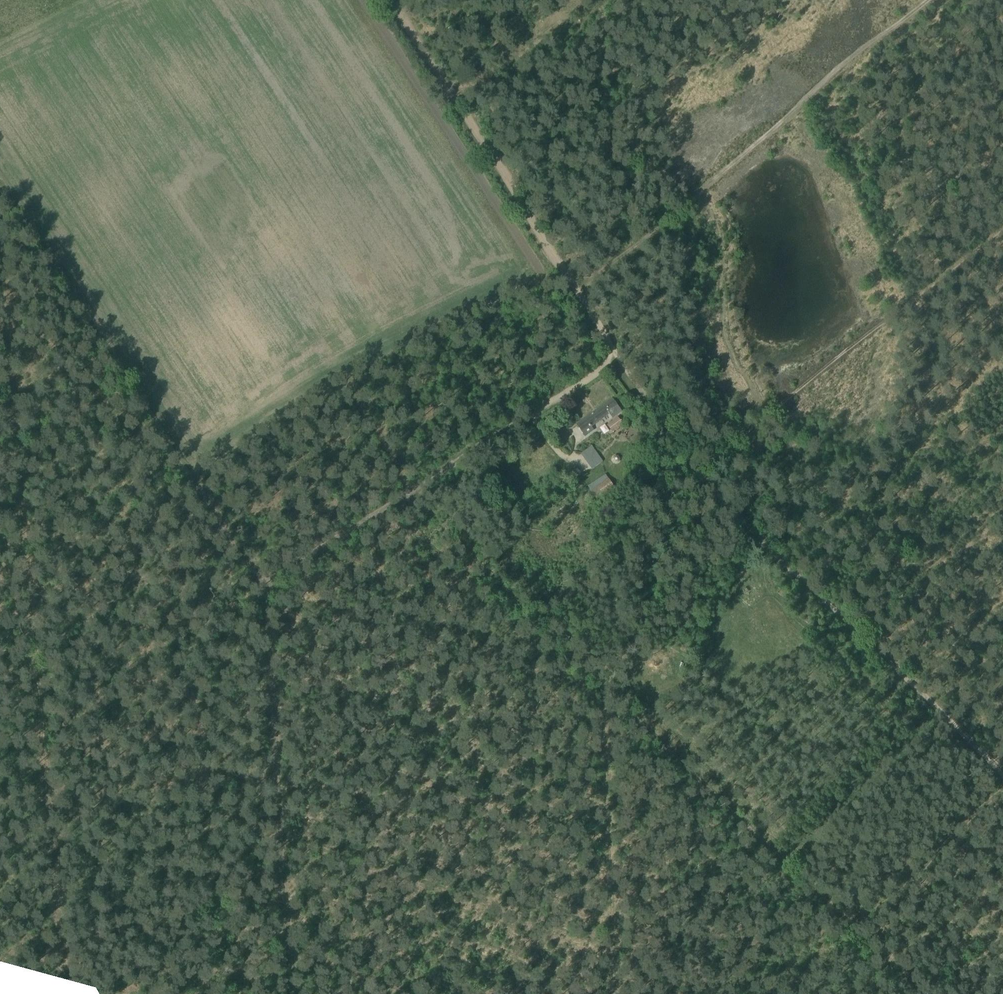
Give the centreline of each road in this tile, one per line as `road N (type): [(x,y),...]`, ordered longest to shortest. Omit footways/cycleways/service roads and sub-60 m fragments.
road 1 (track): [(66,993),(0,197)]
road 2 (track): [(408,491),(916,993)]
road 3 (track): [(1002,778),(676,458),(618,361)]
road 4 (track): [(264,586),(0,187)]
road 5 (track): [(573,292),(925,0)]
road 6 (track): [(264,586),(293,993)]
road 7 (track): [(1002,225),(696,478)]
road 8 (track): [(573,292),(384,0)]
road 9 (track): [(598,682),(612,993)]
road 10 (track): [(618,361),(408,491)]
road 11 (track): [(857,634),(1002,509)]
road 12 (track): [(408,491),(264,586)]
road 13 (track): [(454,108),(584,0)]
road 14 (track): [(343,380),(408,491)]

